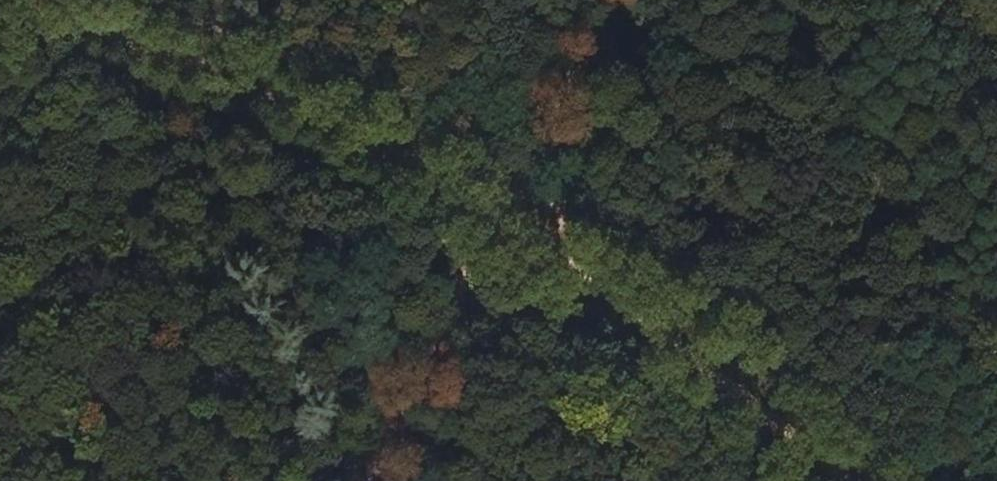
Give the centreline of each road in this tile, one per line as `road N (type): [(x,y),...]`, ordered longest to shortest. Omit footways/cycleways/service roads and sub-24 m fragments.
road 1 (track): [(0,14),(69,27),(226,79),(506,226),(840,480)]
road 2 (track): [(613,0),(380,480)]

